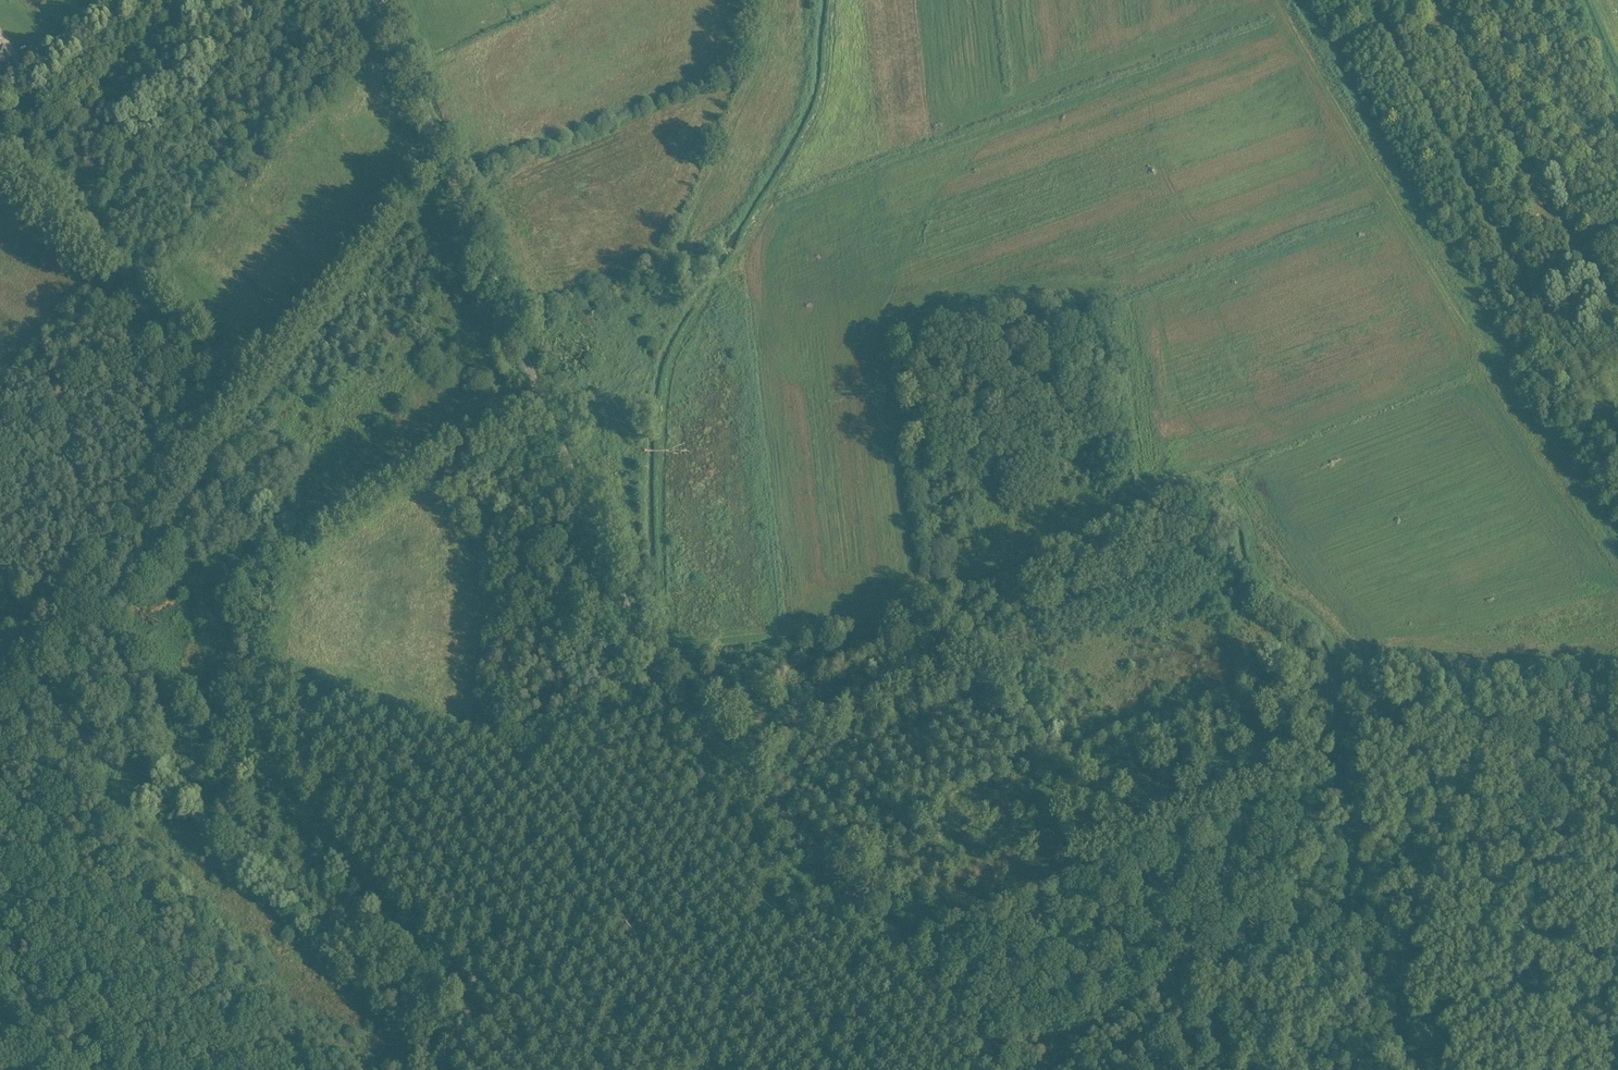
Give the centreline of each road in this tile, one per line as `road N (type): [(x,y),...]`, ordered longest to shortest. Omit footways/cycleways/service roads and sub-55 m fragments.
road 1 (tertiary): [(1002,1069),(652,656),(384,0)]
road 2 (track): [(757,0),(735,93),(663,258),(663,270),(675,273),(725,274),(668,397),(656,494),(659,632),(668,647),(865,622),(1116,515)]
road 3 (track): [(447,149),(0,691)]
road 4 (track): [(1277,0),(1491,354),(1617,533)]
road 5 (track): [(239,405),(0,187)]

